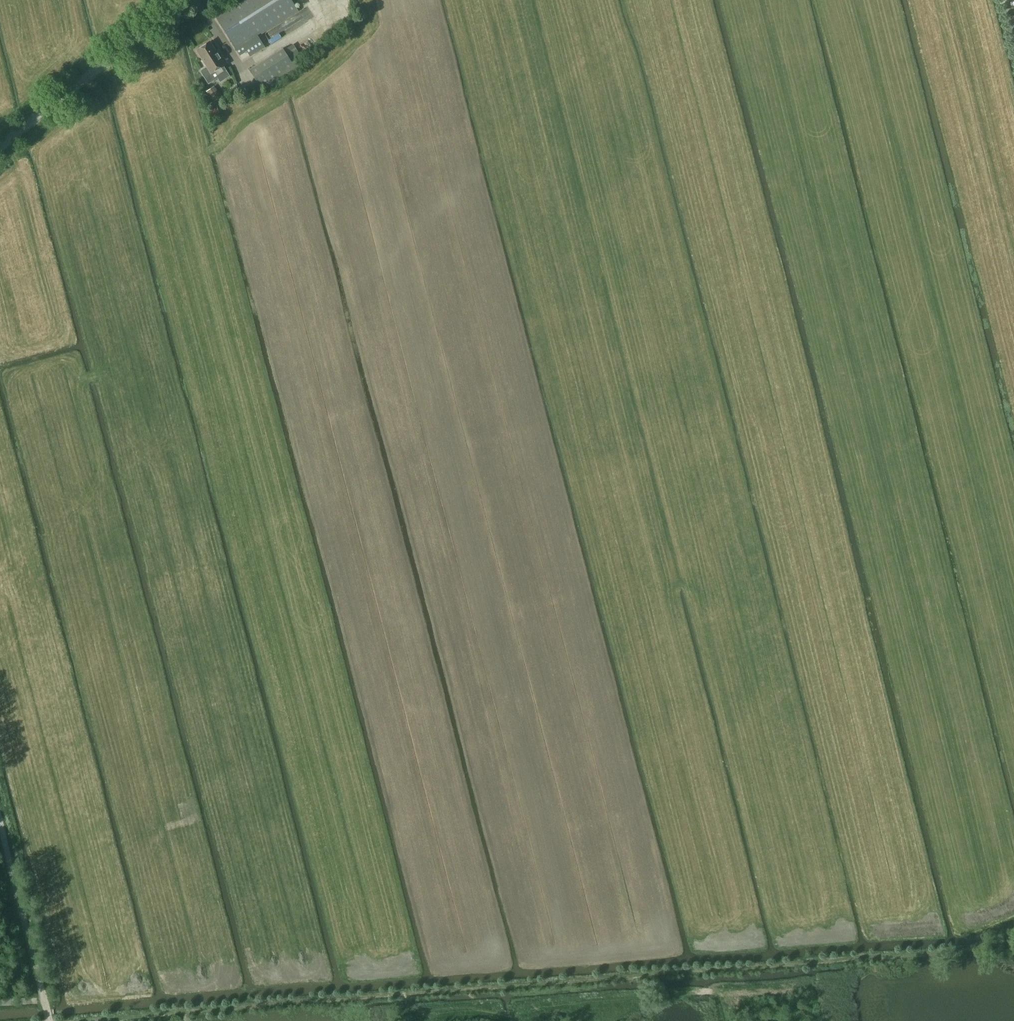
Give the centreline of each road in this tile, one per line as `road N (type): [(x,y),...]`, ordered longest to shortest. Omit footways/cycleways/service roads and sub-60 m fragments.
road 1 (unclassified): [(0,147),(184,0)]

